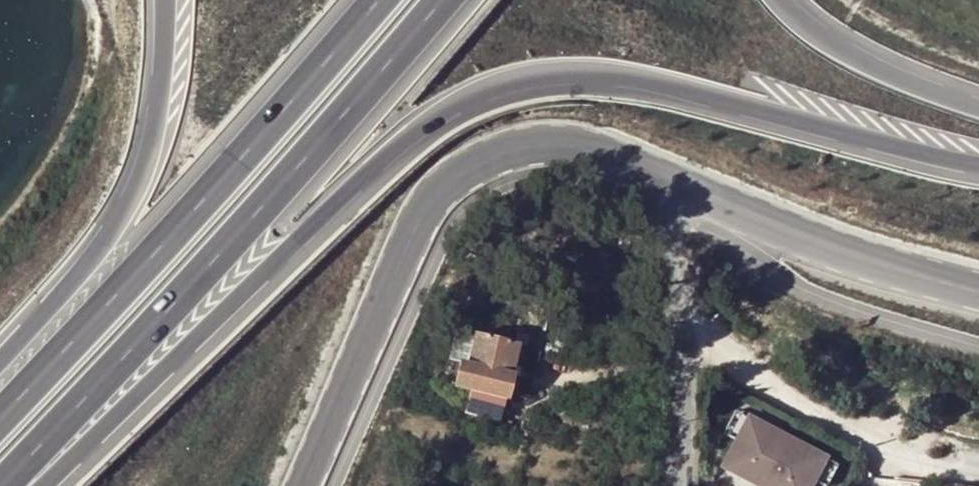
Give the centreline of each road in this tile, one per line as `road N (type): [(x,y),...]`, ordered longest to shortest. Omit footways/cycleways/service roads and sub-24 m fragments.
road 1 (trunk): [(47,485),(423,127),(508,84),(597,73),(978,168)]
road 2 (trunk): [(4,485),(446,0)]
road 3 (tertiary): [(674,185),(545,142),(491,152),(450,177),(416,226),(302,485)]
road 4 (trunk): [(378,0),(203,203),(0,415)]
road 5 (trunk): [(166,0),(156,126),(122,215),(95,258),(0,361)]
road 6 (unclassified): [(978,469),(899,452),(791,394),(743,360),(680,293)]
road 7 (tertiary): [(978,290),(827,246),(674,185)]
road 8 (trunk): [(978,104),(880,66),(787,0)]
road 9 (residential): [(680,293),(666,485)]

